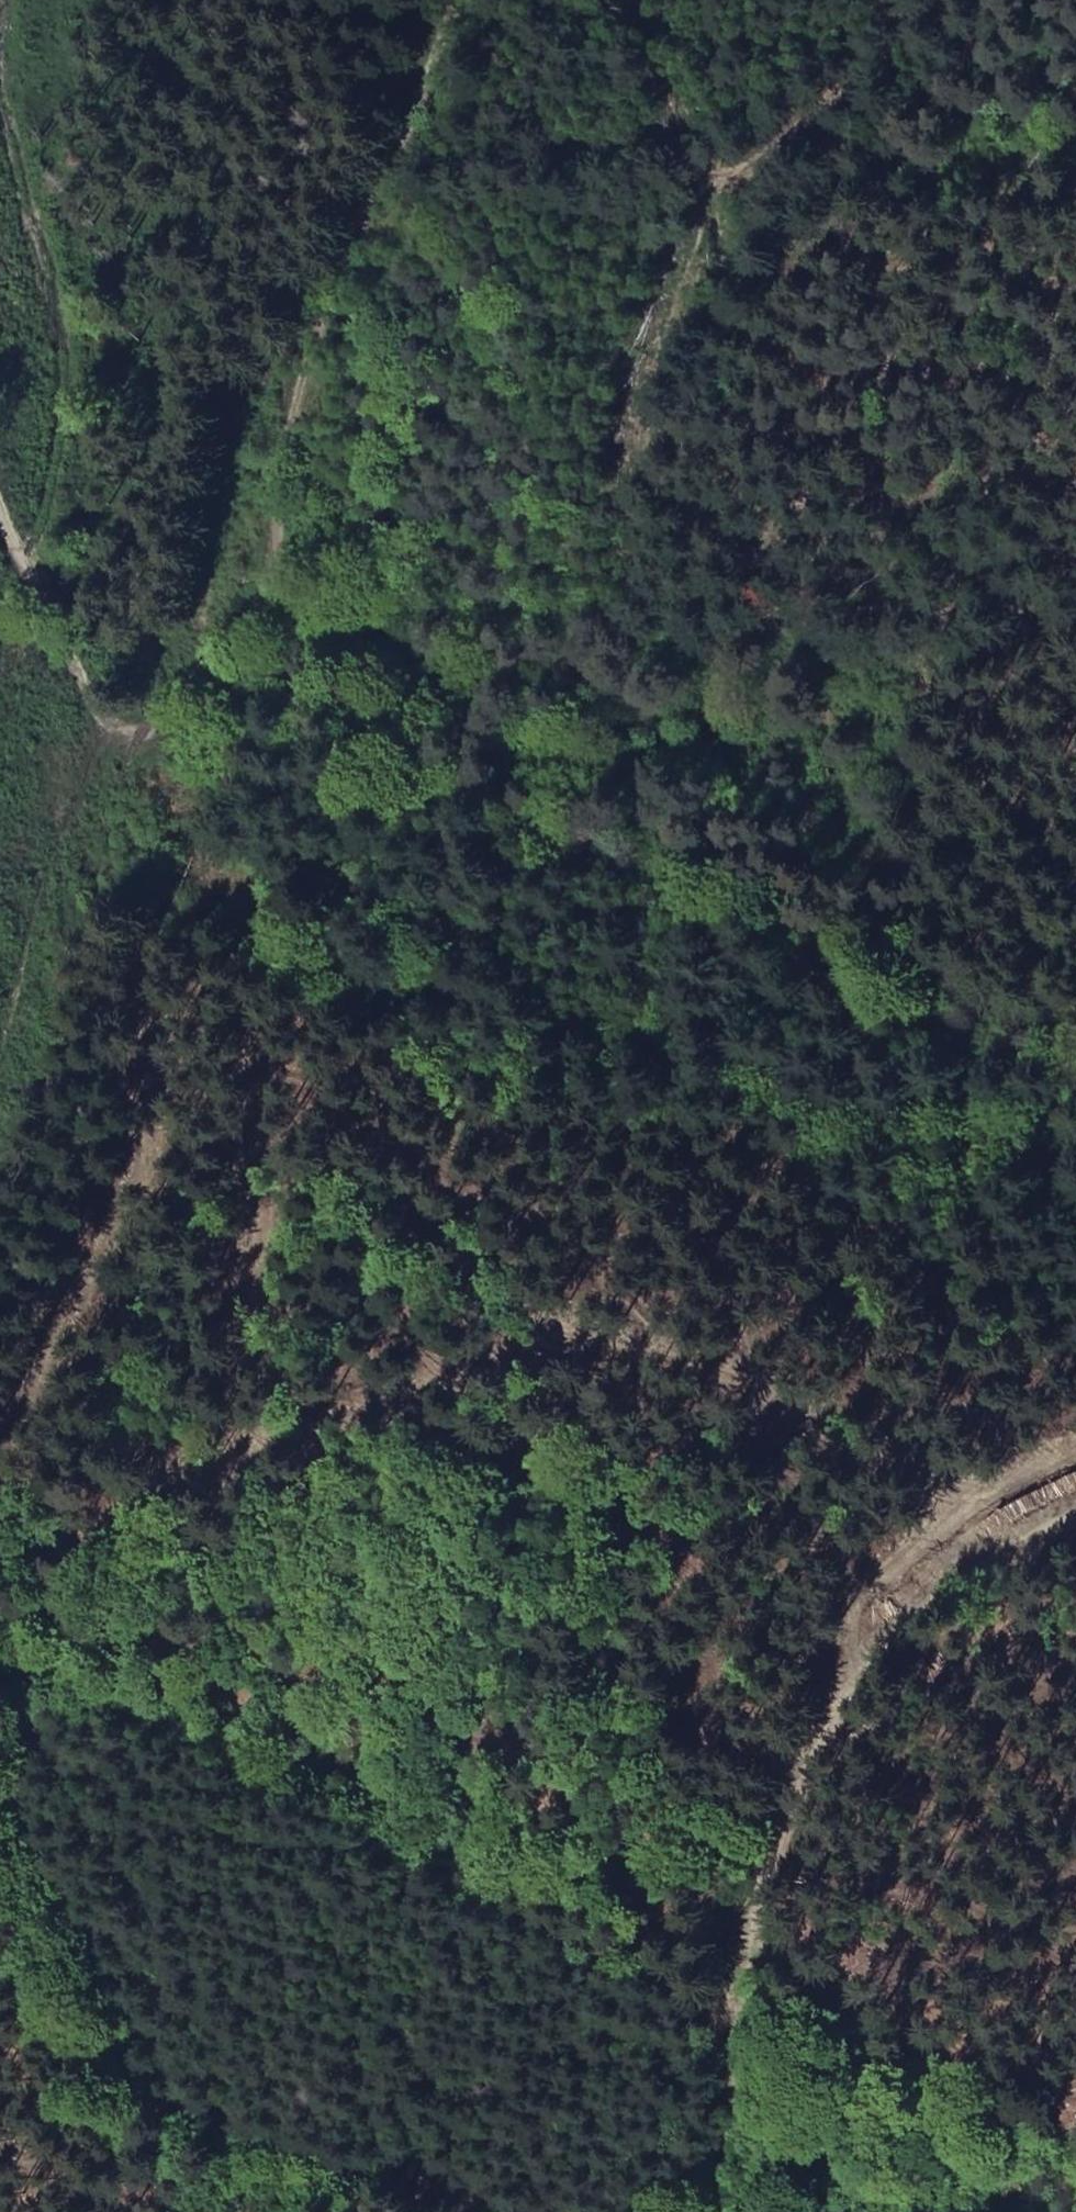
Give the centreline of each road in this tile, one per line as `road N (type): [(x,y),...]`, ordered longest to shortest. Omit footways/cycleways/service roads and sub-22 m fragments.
road 1 (track): [(459,0),(203,628),(155,716),(118,725),(80,681),(0,508)]
road 2 (track): [(1075,1517),(1001,1555),(910,1626),(860,1675),(811,1763),(766,1938),(730,2211)]
road 3 (track): [(947,0),(872,65),(722,164),(693,103),(664,0)]

